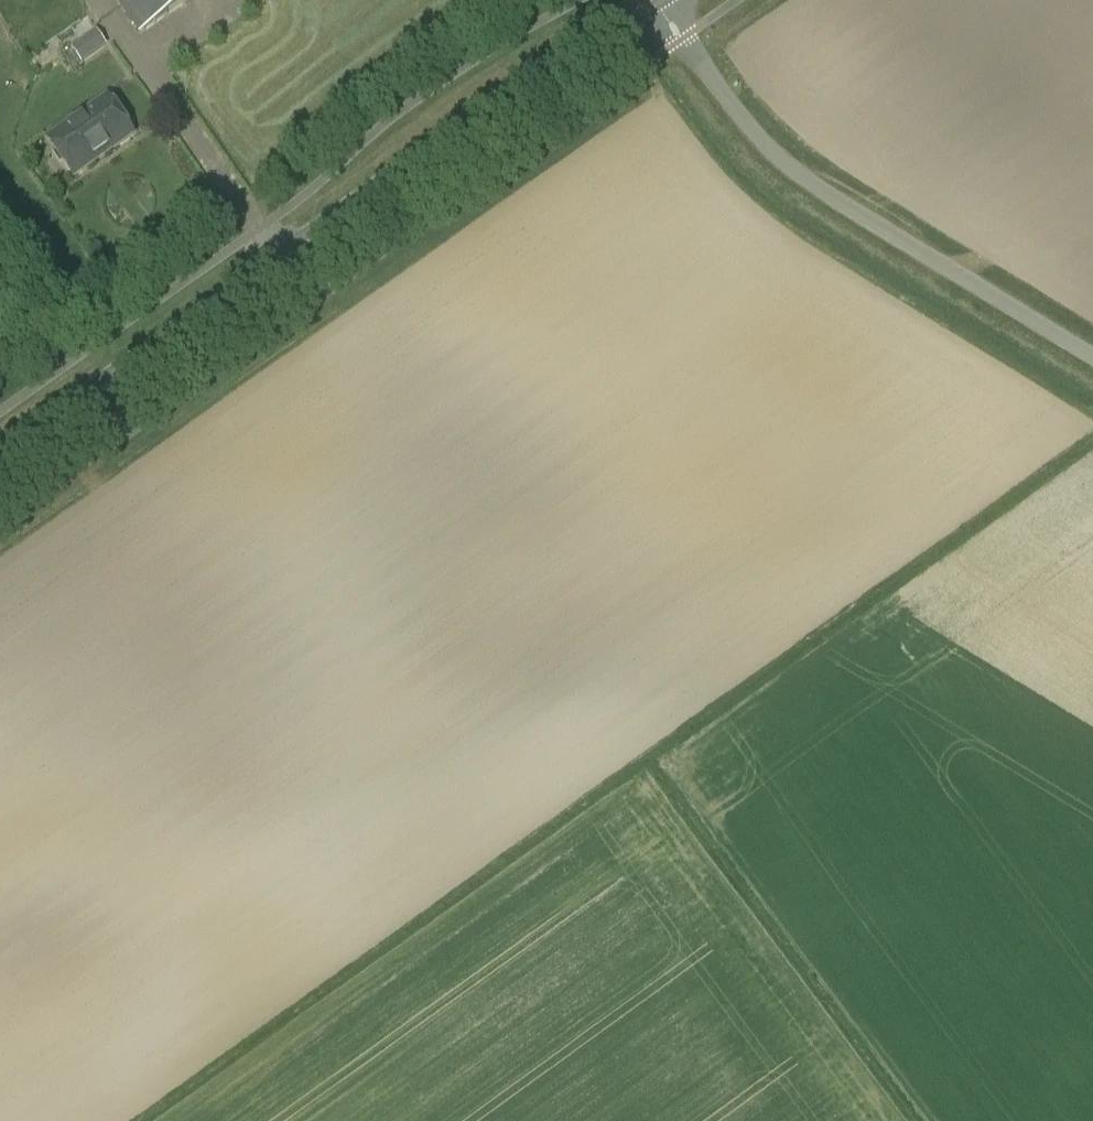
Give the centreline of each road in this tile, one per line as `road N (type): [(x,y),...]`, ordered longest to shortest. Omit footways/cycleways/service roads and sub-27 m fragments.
road 1 (secondary): [(0,457),(653,0)]
road 2 (unclassified): [(1092,356),(814,189),(738,114),(655,0)]

